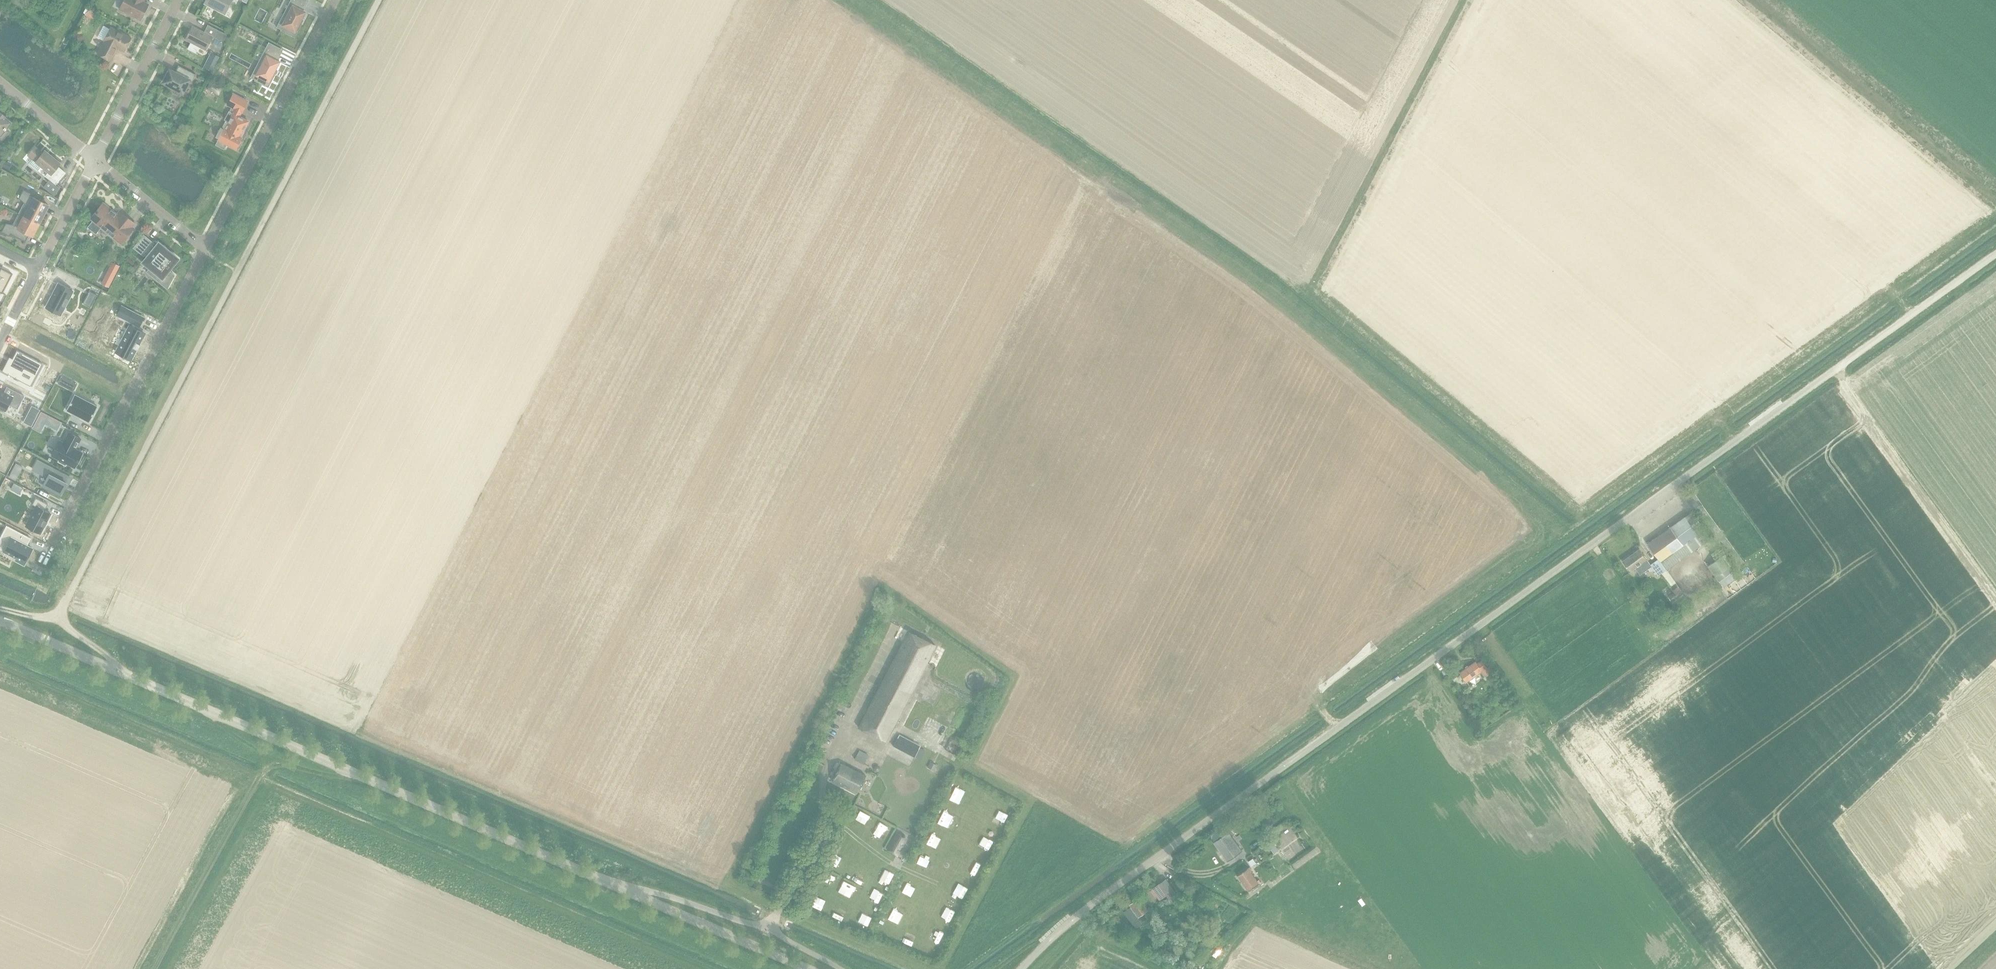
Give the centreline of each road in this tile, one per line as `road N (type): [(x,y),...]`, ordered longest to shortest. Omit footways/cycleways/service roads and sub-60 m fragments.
road 1 (unclassified): [(1019,968),(1112,884),(1995,255)]
road 2 (unclassified): [(620,892),(45,640)]
road 3 (track): [(59,615),(237,270)]
road 4 (residential): [(205,248),(41,564)]
road 5 (track): [(237,270),(378,0)]
road 6 (residential): [(335,0),(205,248)]
road 7 (unclassified): [(804,968),(620,892)]
road 8 (residential): [(179,0),(96,158)]
road 9 (unclassified): [(620,892),(657,894),(771,927)]
road 10 (residential): [(205,248),(96,158)]
road 11 (residential): [(37,269),(96,158)]
road 12 (residential): [(96,158),(0,83)]

